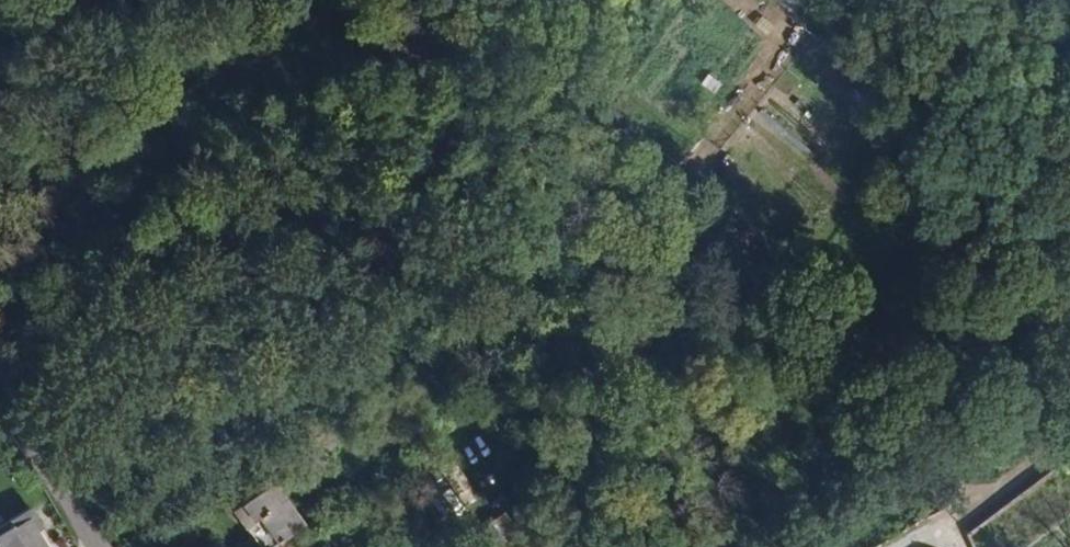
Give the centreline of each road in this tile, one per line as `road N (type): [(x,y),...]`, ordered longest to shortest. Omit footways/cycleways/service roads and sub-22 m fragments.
road 1 (residential): [(104,546),(0,373)]
road 2 (track): [(956,520),(1069,439)]

